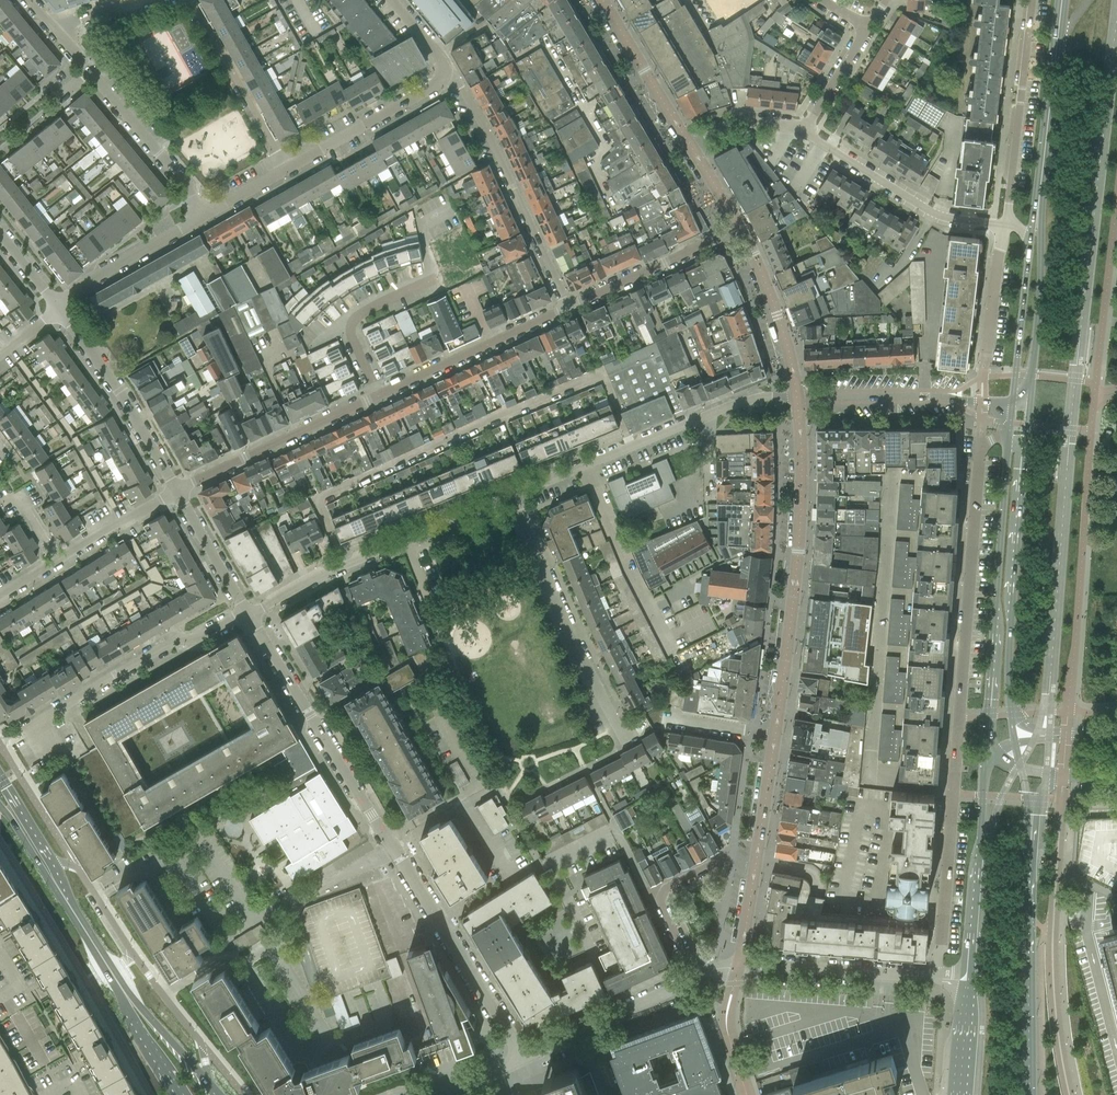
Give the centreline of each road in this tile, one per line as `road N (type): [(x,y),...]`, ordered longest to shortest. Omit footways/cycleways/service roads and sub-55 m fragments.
road 1 (residential): [(1009,438),(981,445),(937,978)]
road 2 (residential): [(523,1057),(249,612)]
road 3 (residential): [(775,734),(801,510),(797,398)]
road 4 (secondary): [(1009,438),(987,754)]
road 5 (residential): [(797,398),(750,400),(514,493)]
road 6 (residential): [(208,1086),(202,1044),(76,866),(40,856)]
road 7 (residential): [(627,744),(570,635),(514,493)]
road 8 (residential): [(568,306),(514,184),(455,78),(441,73)]
road 9 (secondary): [(1011,715),(1025,451)]
road 10 (residential): [(38,721),(249,612)]
road 11 (residential): [(378,395),(349,333),(353,321),(438,282),(423,226)]
road 12 (secondary): [(987,754),(970,981)]
road 13 (residential): [(1028,0),(1000,225)]
road 14 (secondary): [(1062,0),(1036,223)]
road 15 (residential): [(176,489),(378,395)]
road 16 (residential): [(807,131),(923,209),(1000,225)]
road 17 (residential): [(176,489),(58,308)]
road 18 (residential): [(797,398),(1013,398)]
road 19 (residential): [(378,395),(568,306)]
road 20 (unclassified): [(739,964),(937,978)]
road 21 (residential): [(755,869),(708,866),(673,883),(661,899),(694,979)]
road 22 (residential): [(194,0),(288,168)]
road 23 (residential): [(205,216),(87,68)]
road 24 (residential): [(568,306),(739,227)]
road 25 (residential): [(441,73),(437,83),(288,168)]
road 26 (residential): [(739,227),(774,305),(797,398)]
road 27 (secondary): [(1029,1094),(1028,915)]
road 28 (secondary): [(1029,399),(1042,248),(1036,223)]
road 29 (residential): [(205,216),(58,308)]
road 30 (residential): [(405,538),(249,612)]
road 31 (residential): [(602,0),(688,142)]
road 32 (secondary): [(1030,244),(1013,398)]
road 33 (residential): [(1000,225),(984,377)]
road 34 (secondary): [(40,856),(118,986)]
road 35 (residential): [(249,612),(176,489)]
road 36 (residential): [(176,489),(60,561)]
road 37 (residential): [(755,869),(775,734)]
road 38 (secondary): [(208,1086),(118,986)]
road 39 (residential): [(859,21),(860,40),(807,131)]
road 40 (secondary): [(118,986),(179,1094)]
road 41 (unclassified): [(582,1030),(694,979)]
road 42 (residential): [(688,142),(745,123),(807,131)]

